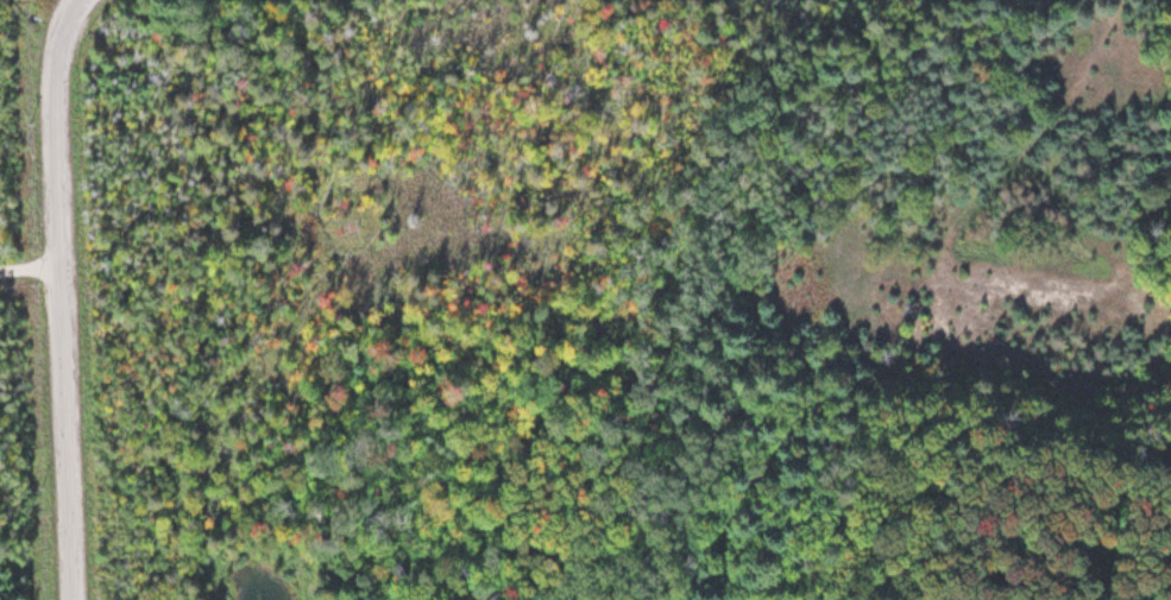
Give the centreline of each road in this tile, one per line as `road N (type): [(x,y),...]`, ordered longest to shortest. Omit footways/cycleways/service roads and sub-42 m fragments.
road 1 (residential): [(74,599),(61,42)]

